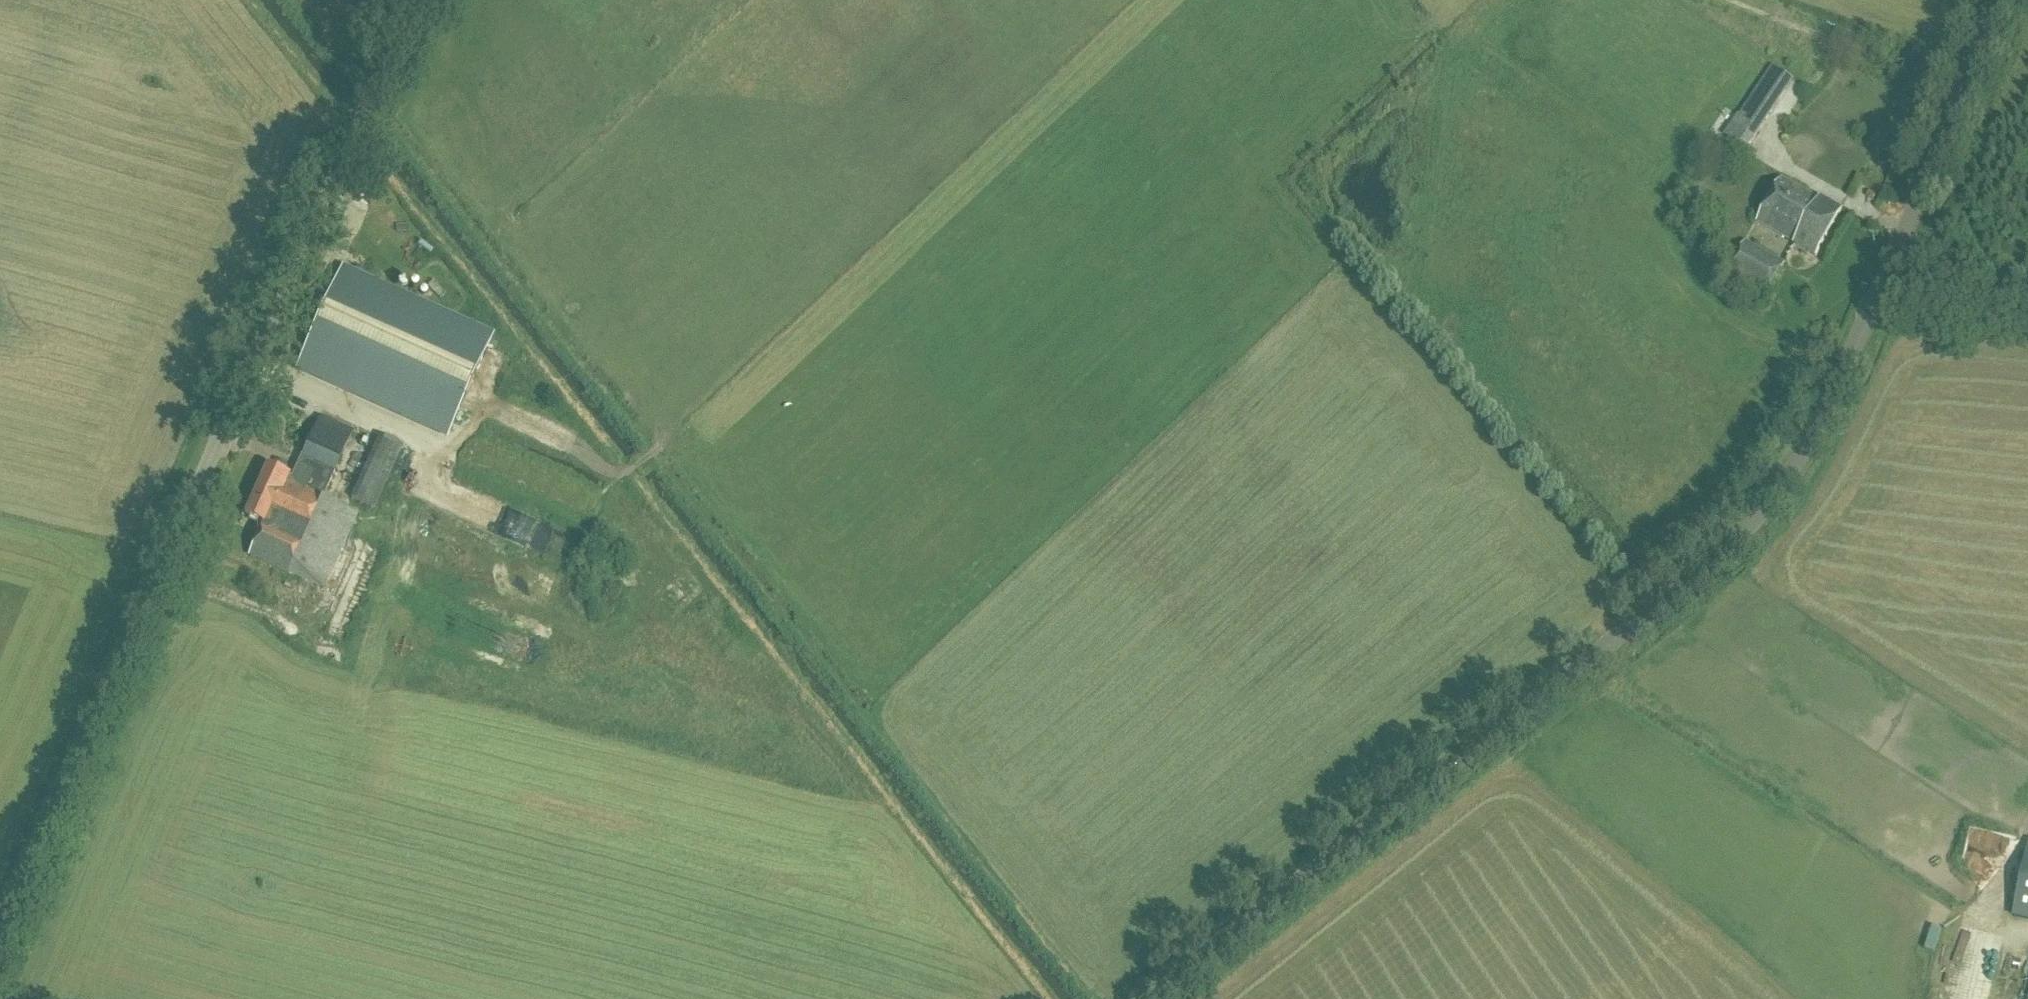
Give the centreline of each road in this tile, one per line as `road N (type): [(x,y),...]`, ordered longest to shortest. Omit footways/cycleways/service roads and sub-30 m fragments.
road 1 (unclassified): [(0,957),(420,0)]
road 2 (unclassified): [(1145,998),(1718,556),(1807,448),(1876,295)]
road 3 (unclassified): [(1876,295),(1995,0)]
road 4 (unclassified): [(2027,310),(1876,295)]

